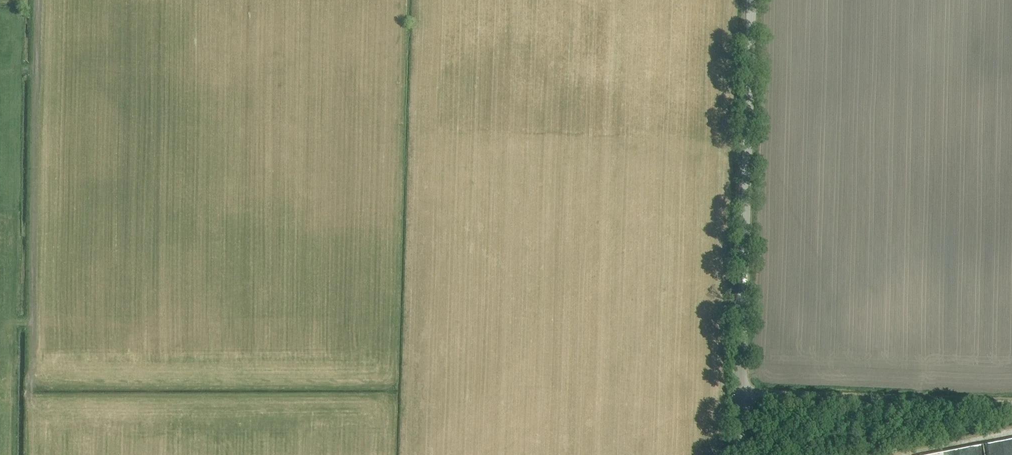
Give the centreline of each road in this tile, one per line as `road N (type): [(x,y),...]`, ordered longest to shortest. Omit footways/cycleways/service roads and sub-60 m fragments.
road 1 (tertiary): [(739,394),(749,0)]
road 2 (unclassified): [(739,394),(1011,404)]

